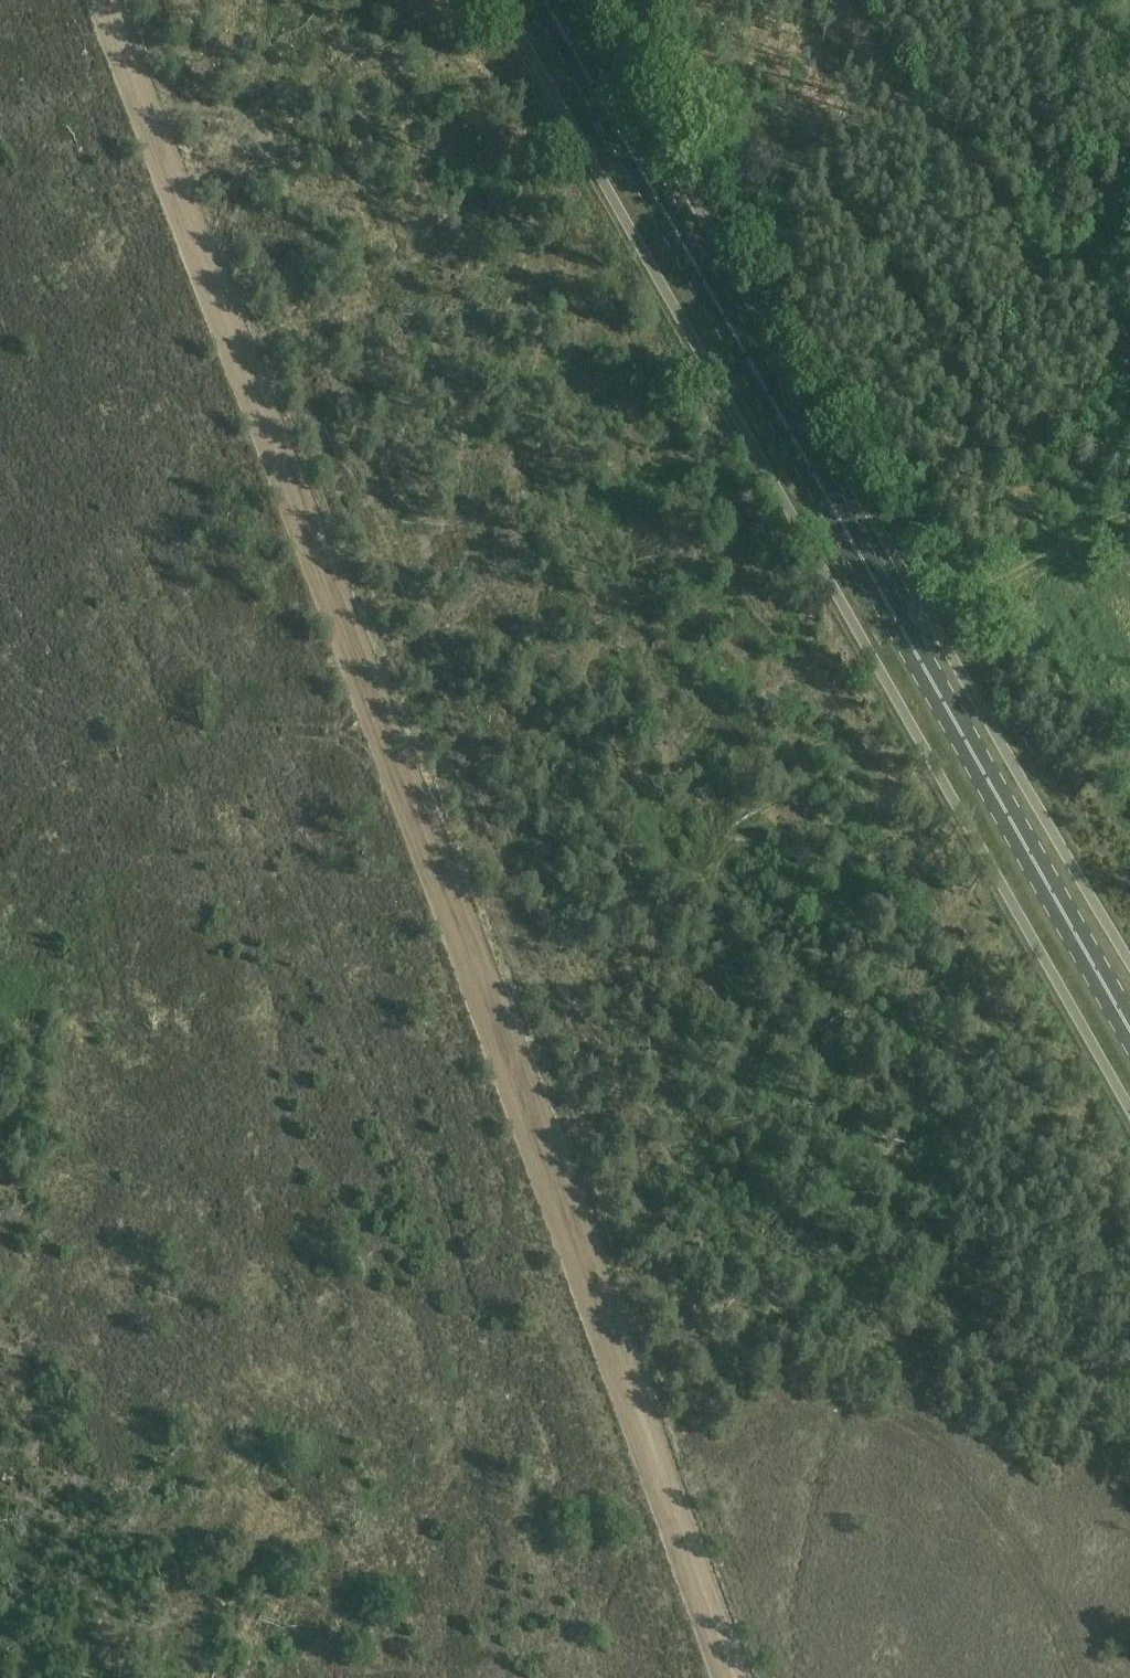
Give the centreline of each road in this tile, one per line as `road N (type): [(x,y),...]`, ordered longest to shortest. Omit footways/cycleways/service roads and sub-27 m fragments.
road 1 (track): [(725,1677),(333,578),(101,0)]
road 2 (primary): [(1129,1032),(546,0)]

